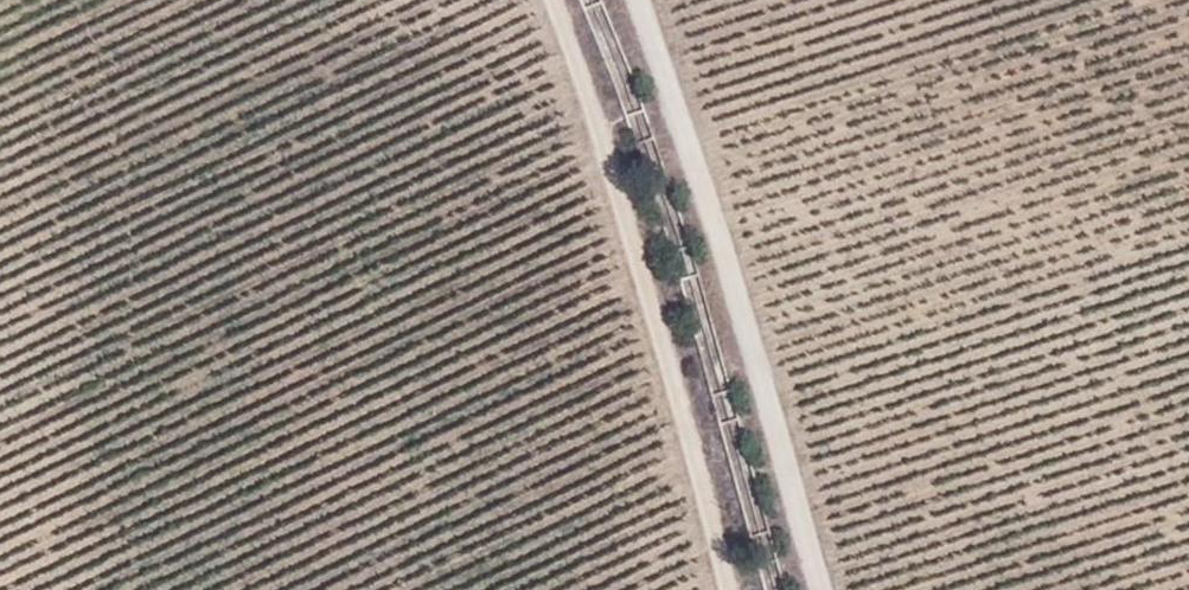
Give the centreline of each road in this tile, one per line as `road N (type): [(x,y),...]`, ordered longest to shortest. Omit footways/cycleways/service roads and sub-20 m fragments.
road 1 (track): [(636,0),(796,468),(828,589)]
road 2 (track): [(727,589),(535,0)]

